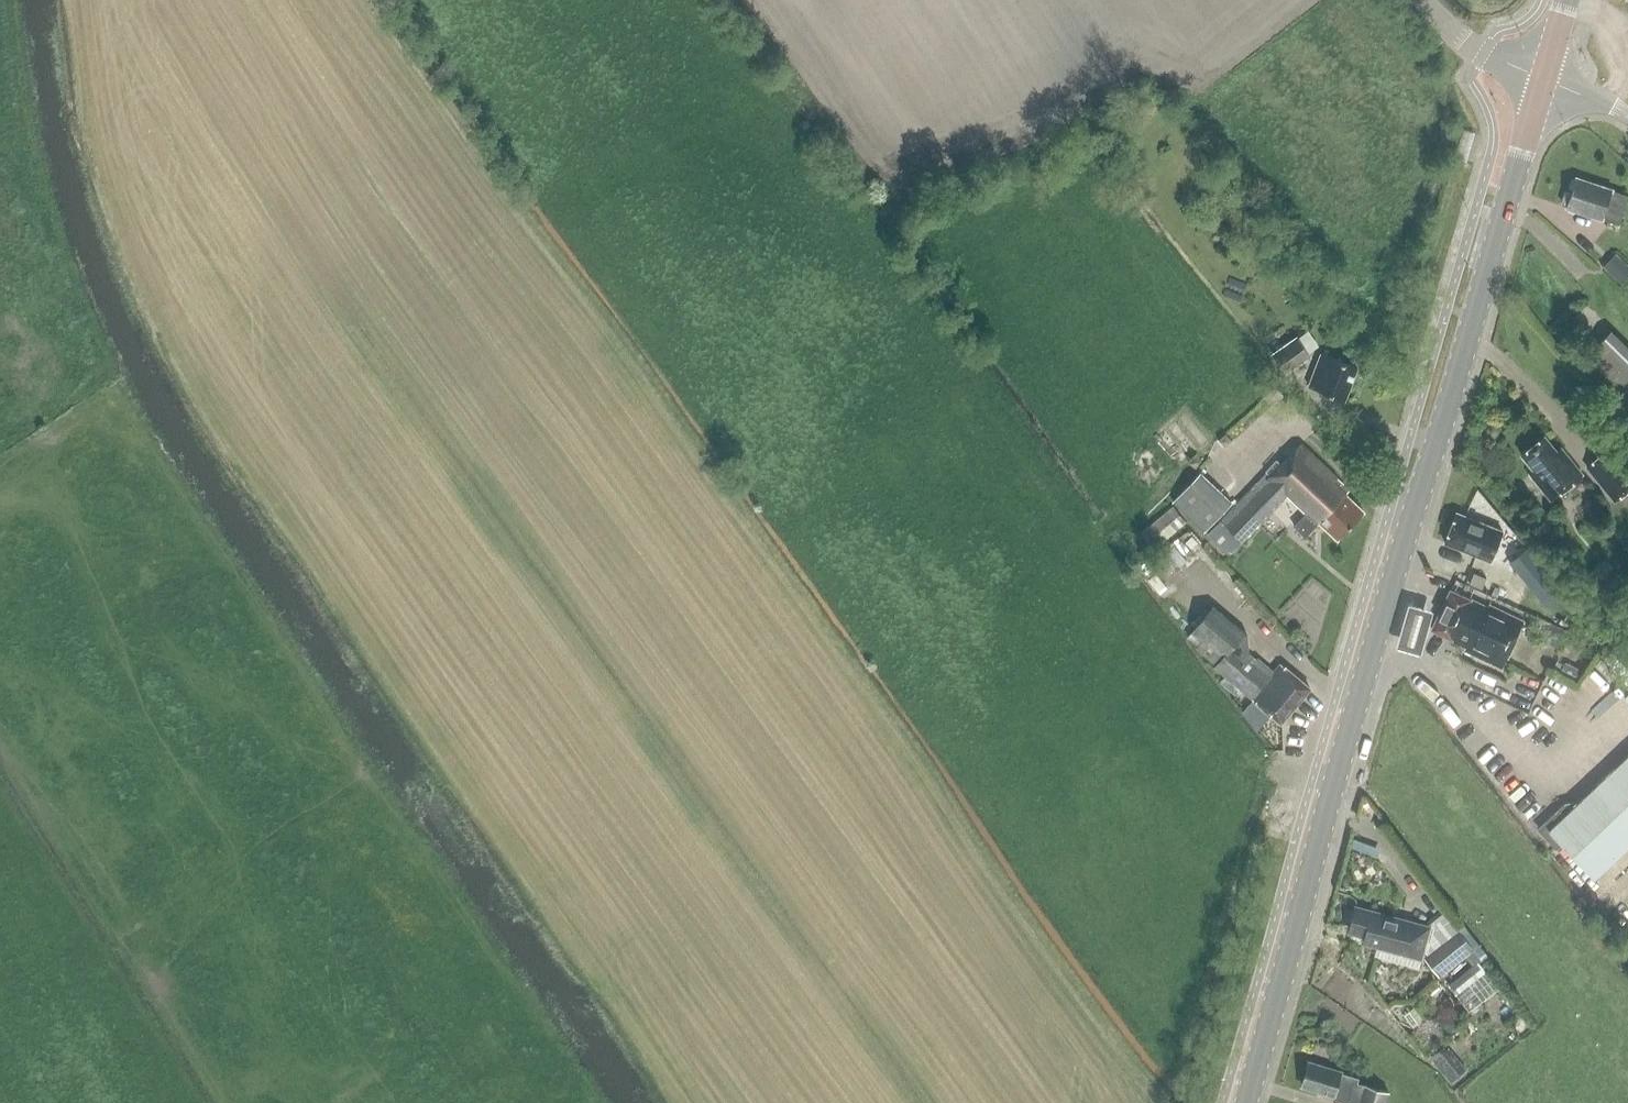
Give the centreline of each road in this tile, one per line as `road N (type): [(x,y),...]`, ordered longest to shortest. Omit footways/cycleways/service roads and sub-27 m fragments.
road 1 (secondary): [(1247,1102),(1544,81)]
road 2 (tertiary): [(1544,81),(1454,34),(1426,0)]

